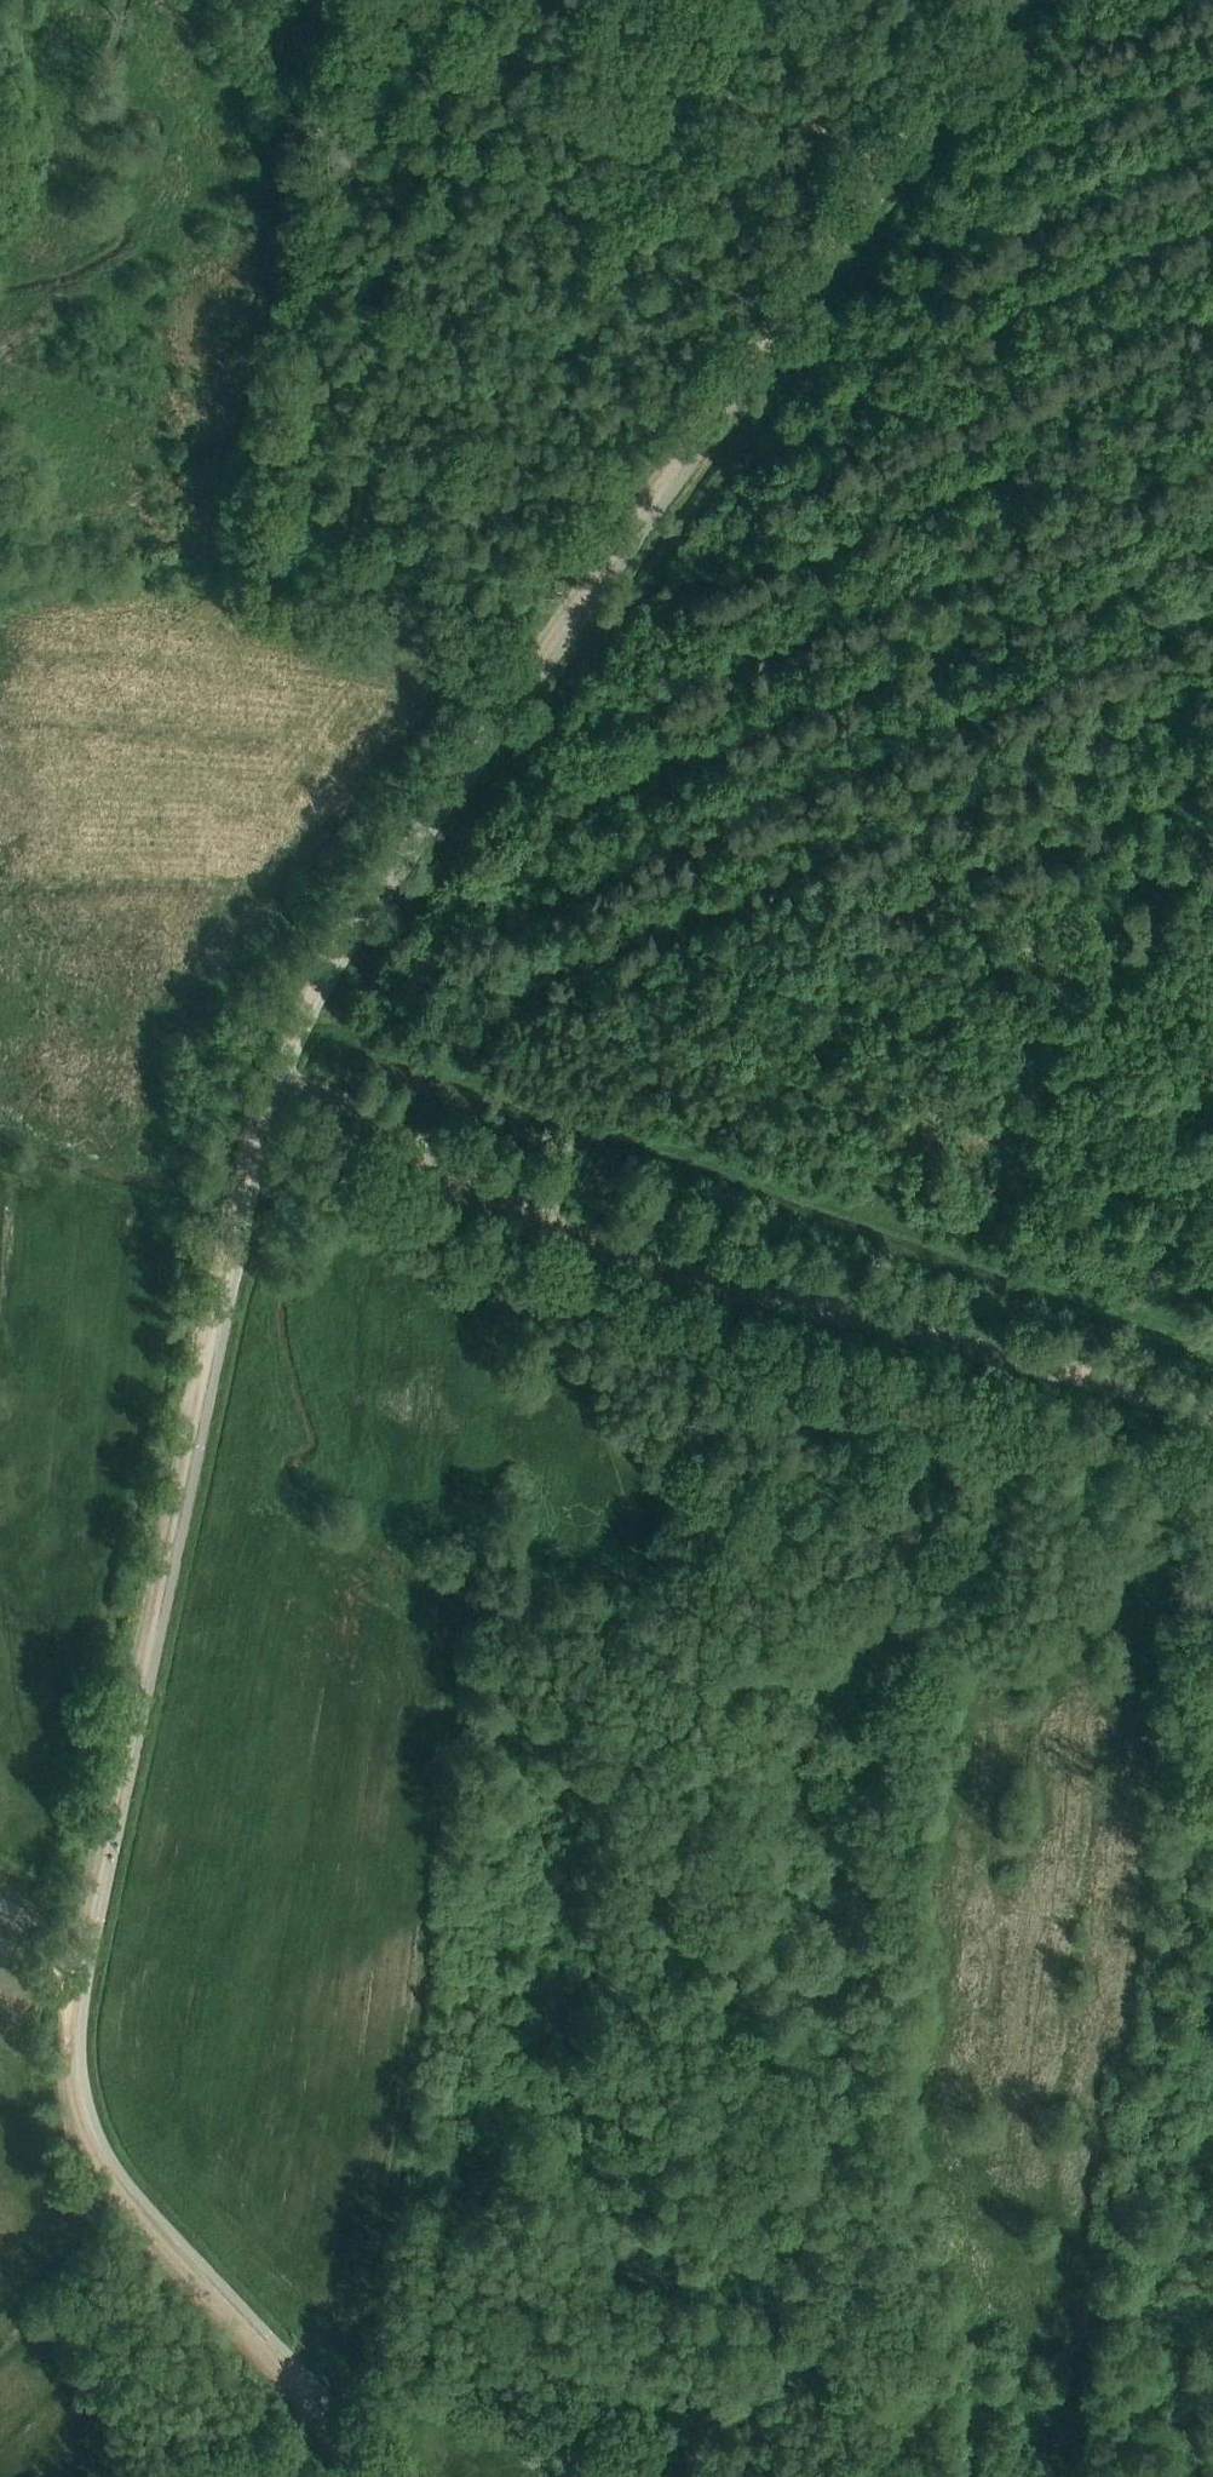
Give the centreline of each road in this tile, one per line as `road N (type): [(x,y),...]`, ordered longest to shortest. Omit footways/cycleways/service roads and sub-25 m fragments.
road 1 (track): [(360,2476),(341,2441),(110,2184),(75,2115),(66,2068),(152,1603),(271,1077)]
road 2 (track): [(271,1077),(326,966),(892,158)]
road 3 (track): [(271,1077),(324,1096),(601,1244),(1212,1410)]
road 4 (track): [(892,158),(404,9),(401,0)]
road 5 (track): [(892,158),(1003,0)]

